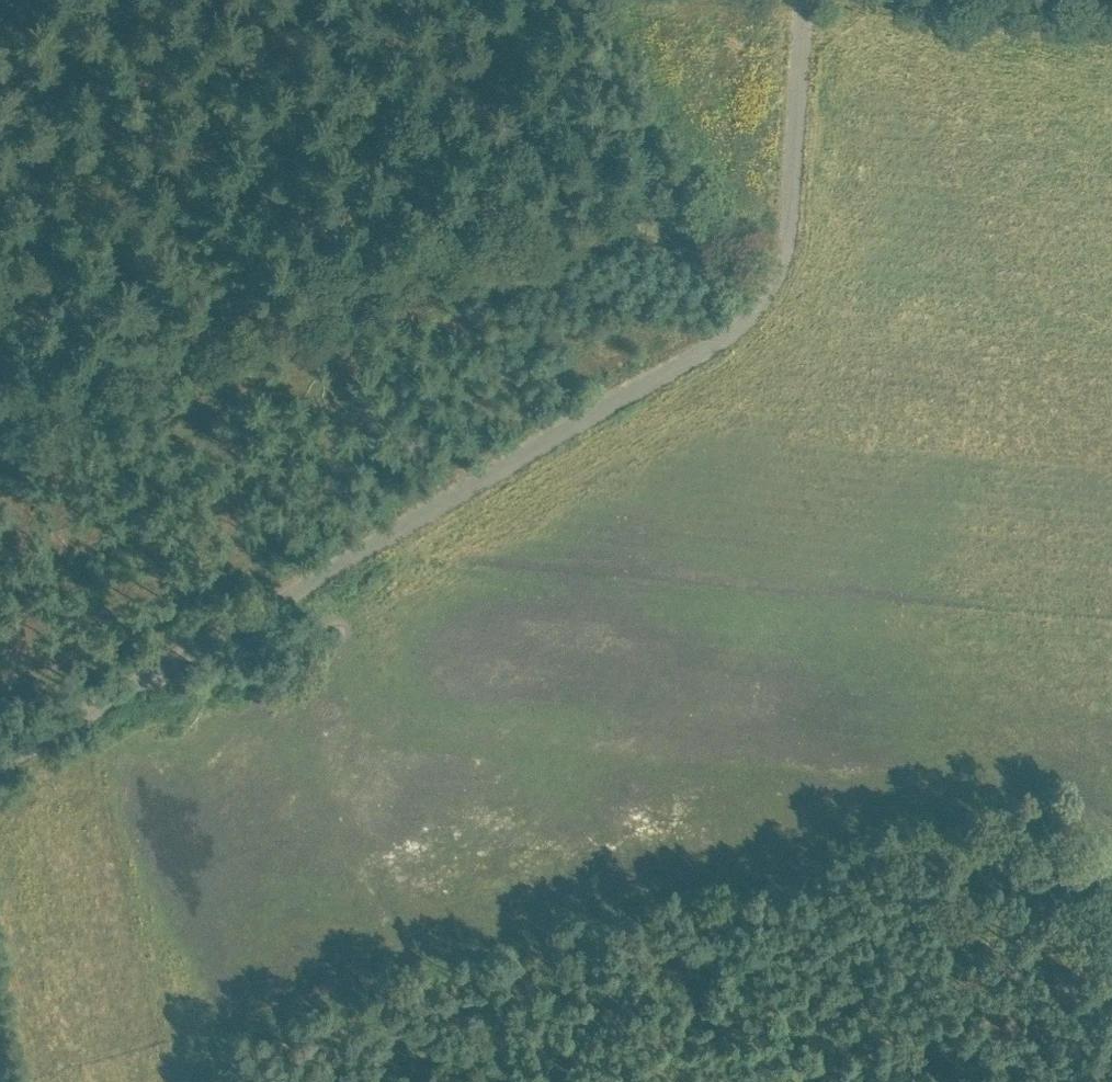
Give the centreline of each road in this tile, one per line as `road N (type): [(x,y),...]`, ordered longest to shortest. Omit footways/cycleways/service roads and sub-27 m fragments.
road 1 (unclassified): [(0,769),(738,326),(784,264),(806,0)]

